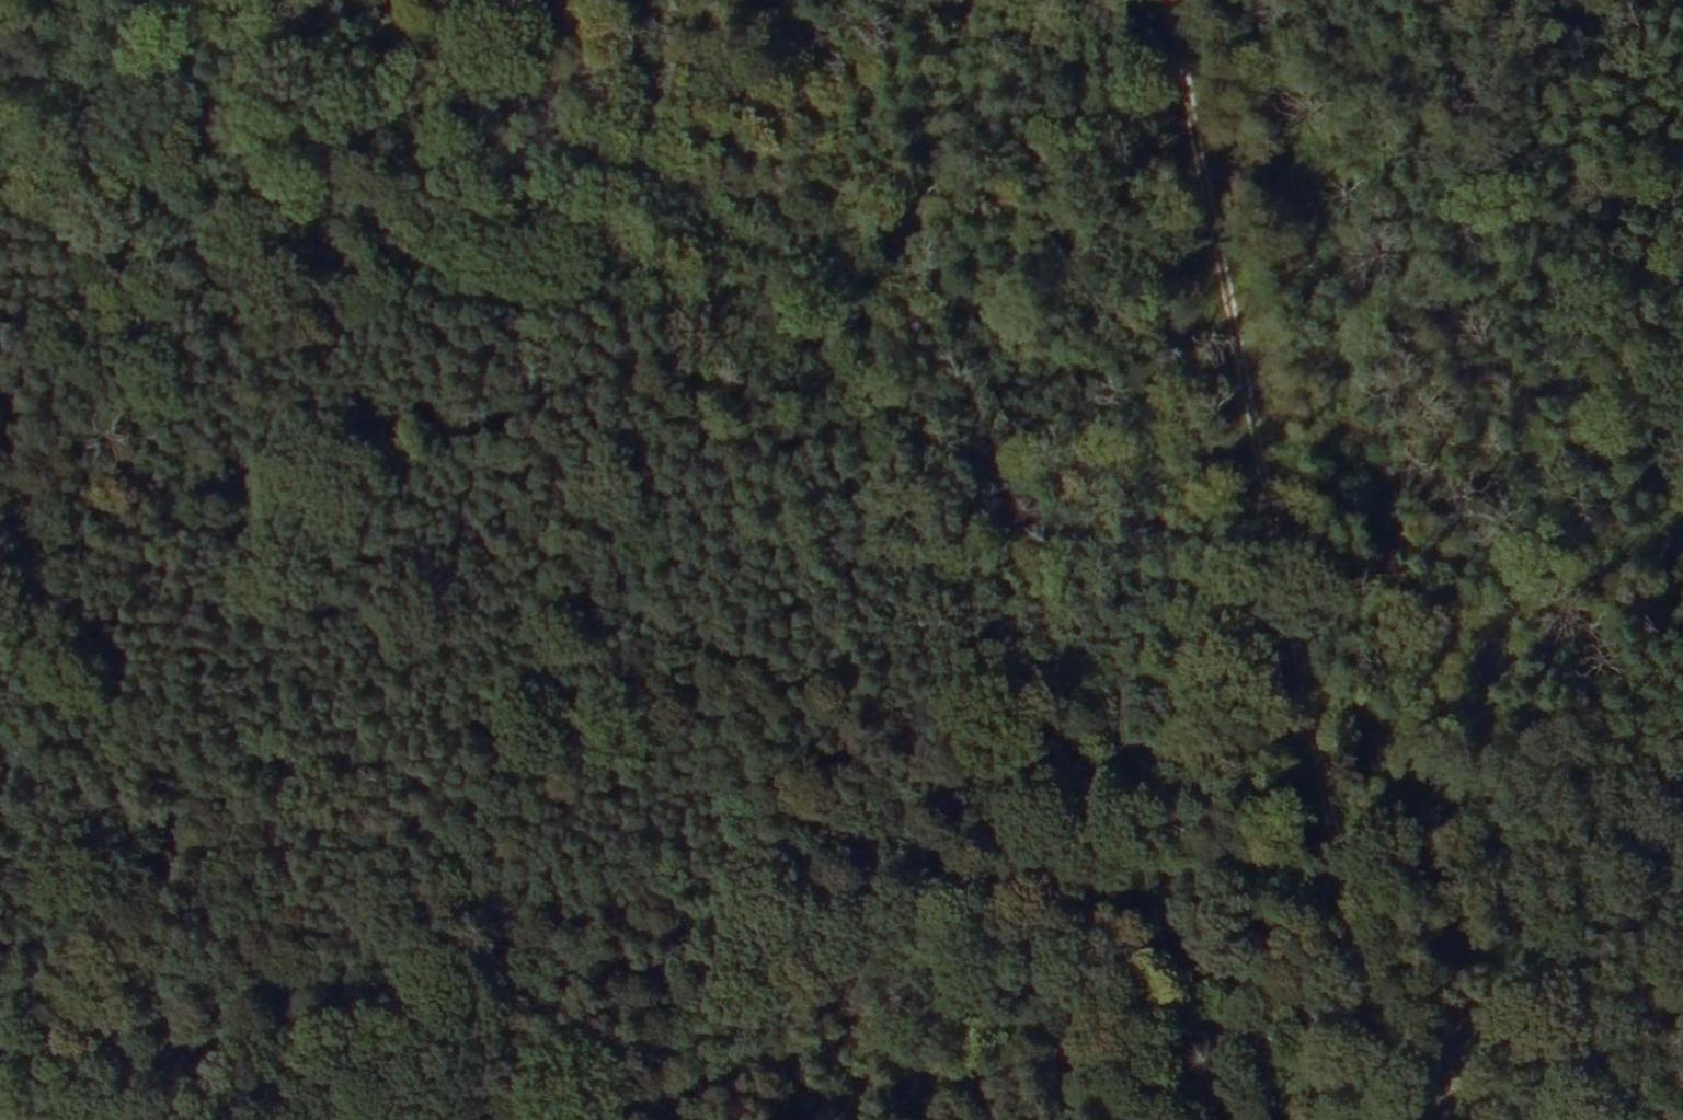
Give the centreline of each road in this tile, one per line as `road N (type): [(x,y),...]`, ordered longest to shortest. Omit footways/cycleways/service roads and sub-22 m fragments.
road 1 (track): [(1189,0),(1408,1119)]

